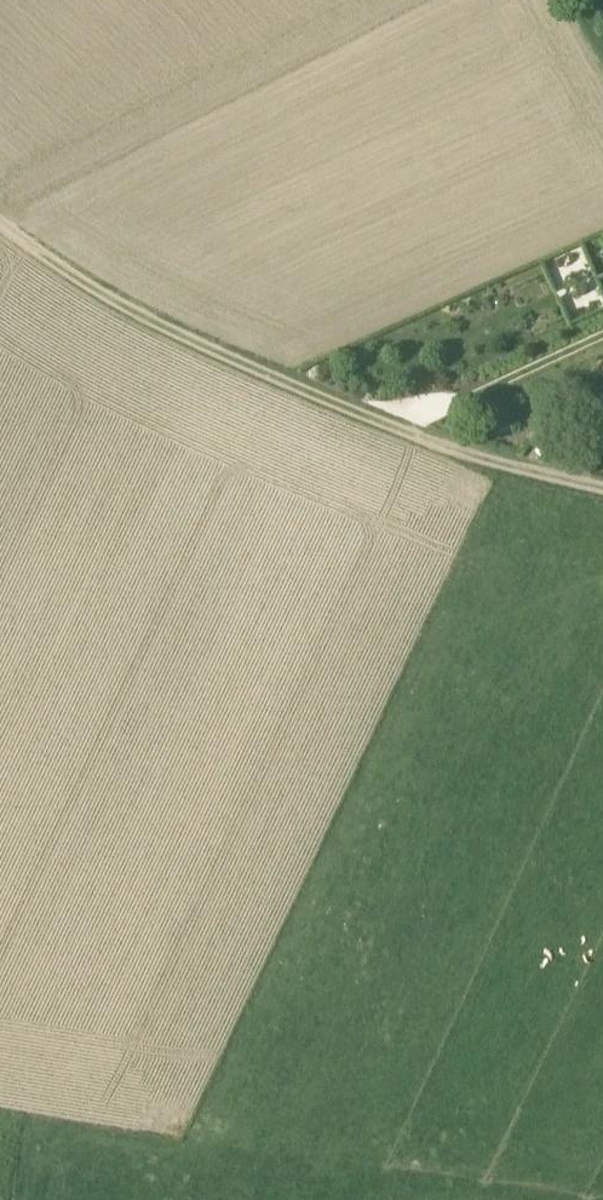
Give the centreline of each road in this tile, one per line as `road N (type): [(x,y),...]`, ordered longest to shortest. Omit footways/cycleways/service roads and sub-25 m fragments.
road 1 (track): [(0,222),(138,316),(371,418),(524,472),(602,488)]

